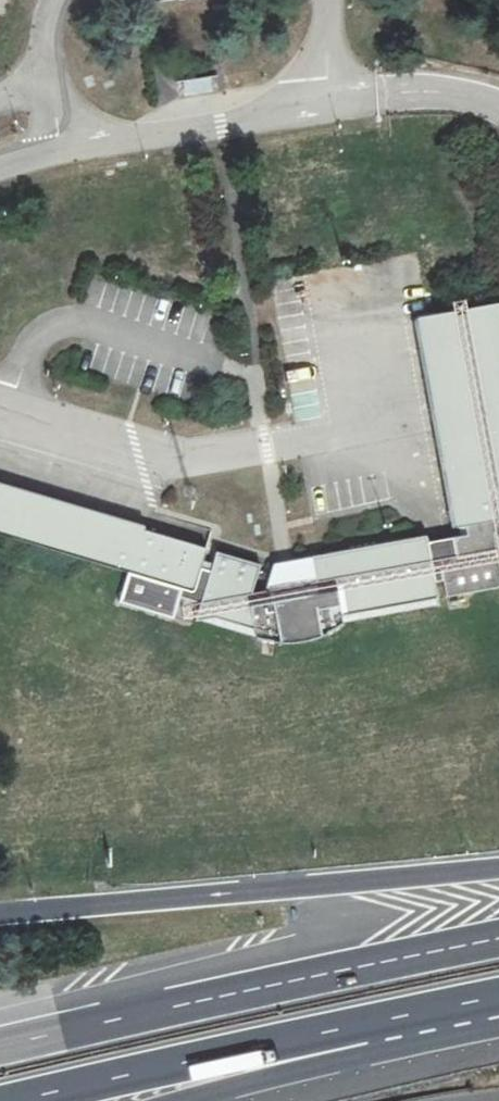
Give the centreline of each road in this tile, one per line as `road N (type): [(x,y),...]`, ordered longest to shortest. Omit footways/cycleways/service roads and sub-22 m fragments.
road 1 (motorway): [(498,938),(0,1046)]
road 2 (motorway): [(498,868),(0,915)]
road 3 (motorway): [(18,1100),(374,1023)]
road 4 (motorway): [(185,1100),(315,1068),(374,1023)]
road 5 (motorway): [(374,1023),(498,999)]

